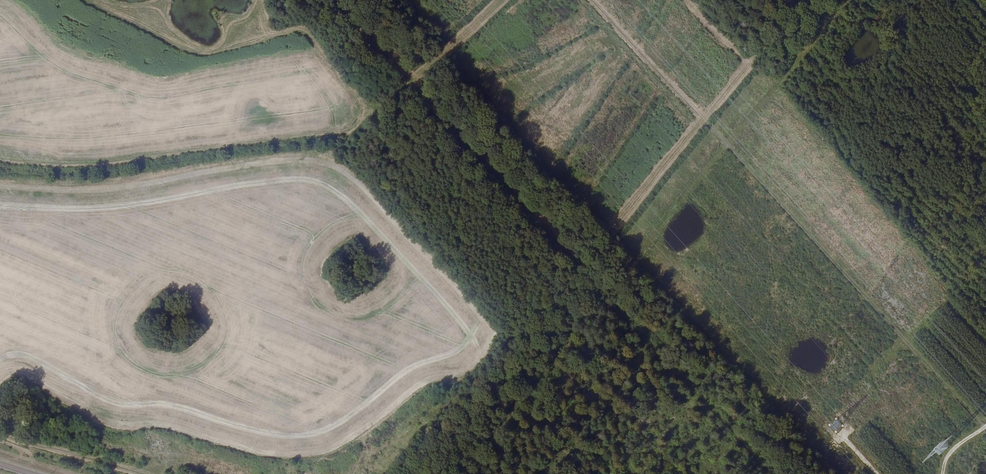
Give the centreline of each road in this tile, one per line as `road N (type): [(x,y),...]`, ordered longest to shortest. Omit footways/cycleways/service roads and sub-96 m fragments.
road 1 (track): [(592,0),(985,427)]
road 2 (track): [(611,298),(848,0)]
road 3 (track): [(341,0),(585,267)]
road 4 (track): [(771,473),(611,298)]
road 5 (track): [(611,298),(462,473)]
road 6 (track): [(0,434),(141,473)]

